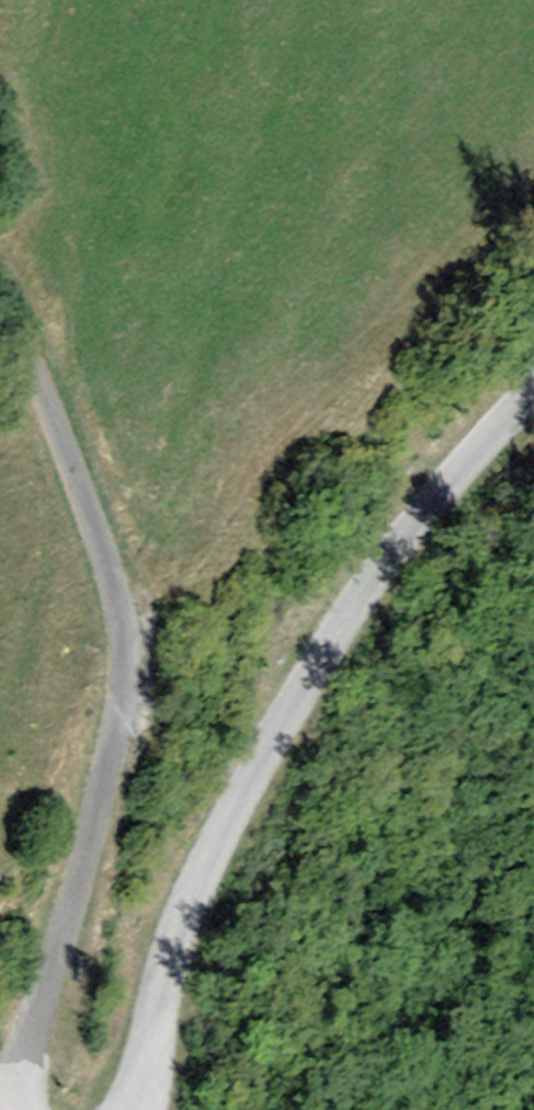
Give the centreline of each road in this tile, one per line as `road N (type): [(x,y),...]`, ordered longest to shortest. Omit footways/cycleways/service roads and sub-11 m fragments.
road 1 (track): [(0,323),(89,504),(125,618),(131,722),(24,1109)]
road 2 (unclassified): [(155,1109),(169,1084),(178,993),(224,863),(313,695),(397,553),(533,406)]

